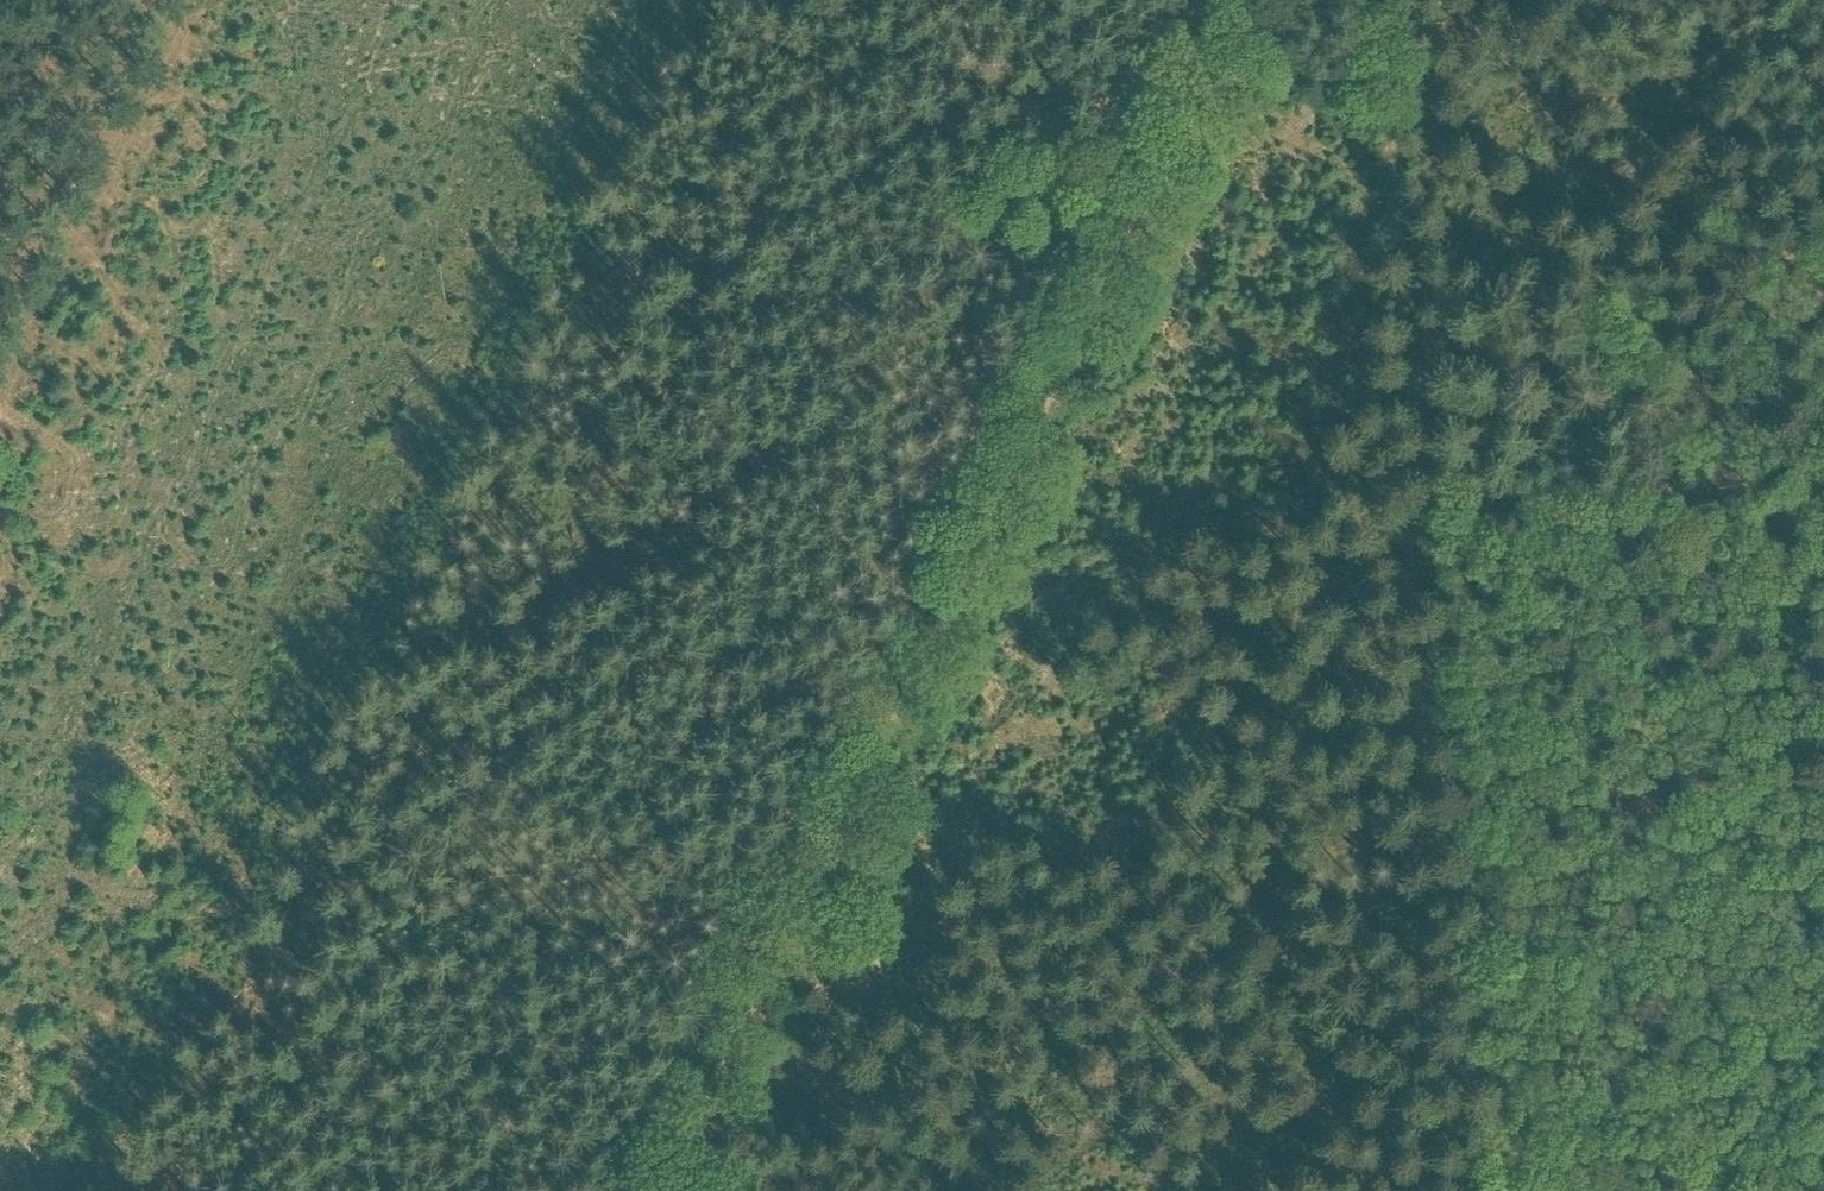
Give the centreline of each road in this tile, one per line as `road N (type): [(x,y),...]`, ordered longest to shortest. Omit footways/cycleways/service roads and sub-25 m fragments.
road 1 (track): [(1388,0),(1497,1190)]

